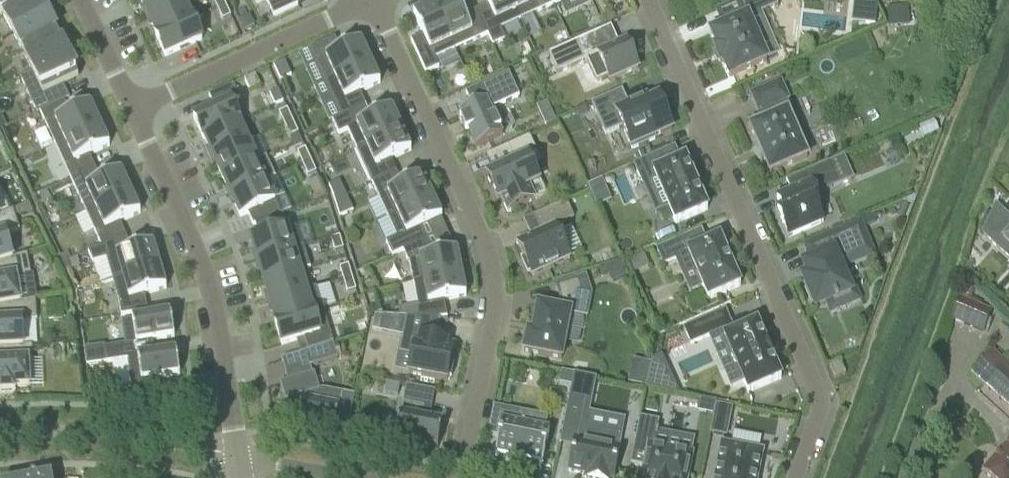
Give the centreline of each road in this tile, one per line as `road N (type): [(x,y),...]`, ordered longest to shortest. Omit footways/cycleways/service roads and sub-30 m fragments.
road 1 (residential): [(797,477),(820,402),(644,0)]
road 2 (residential): [(377,0),(491,263),(458,477)]
road 3 (residential): [(130,109),(213,300),(239,457)]
road 4 (residential): [(130,109),(361,5)]
road 5 (residential): [(74,0),(130,109)]

